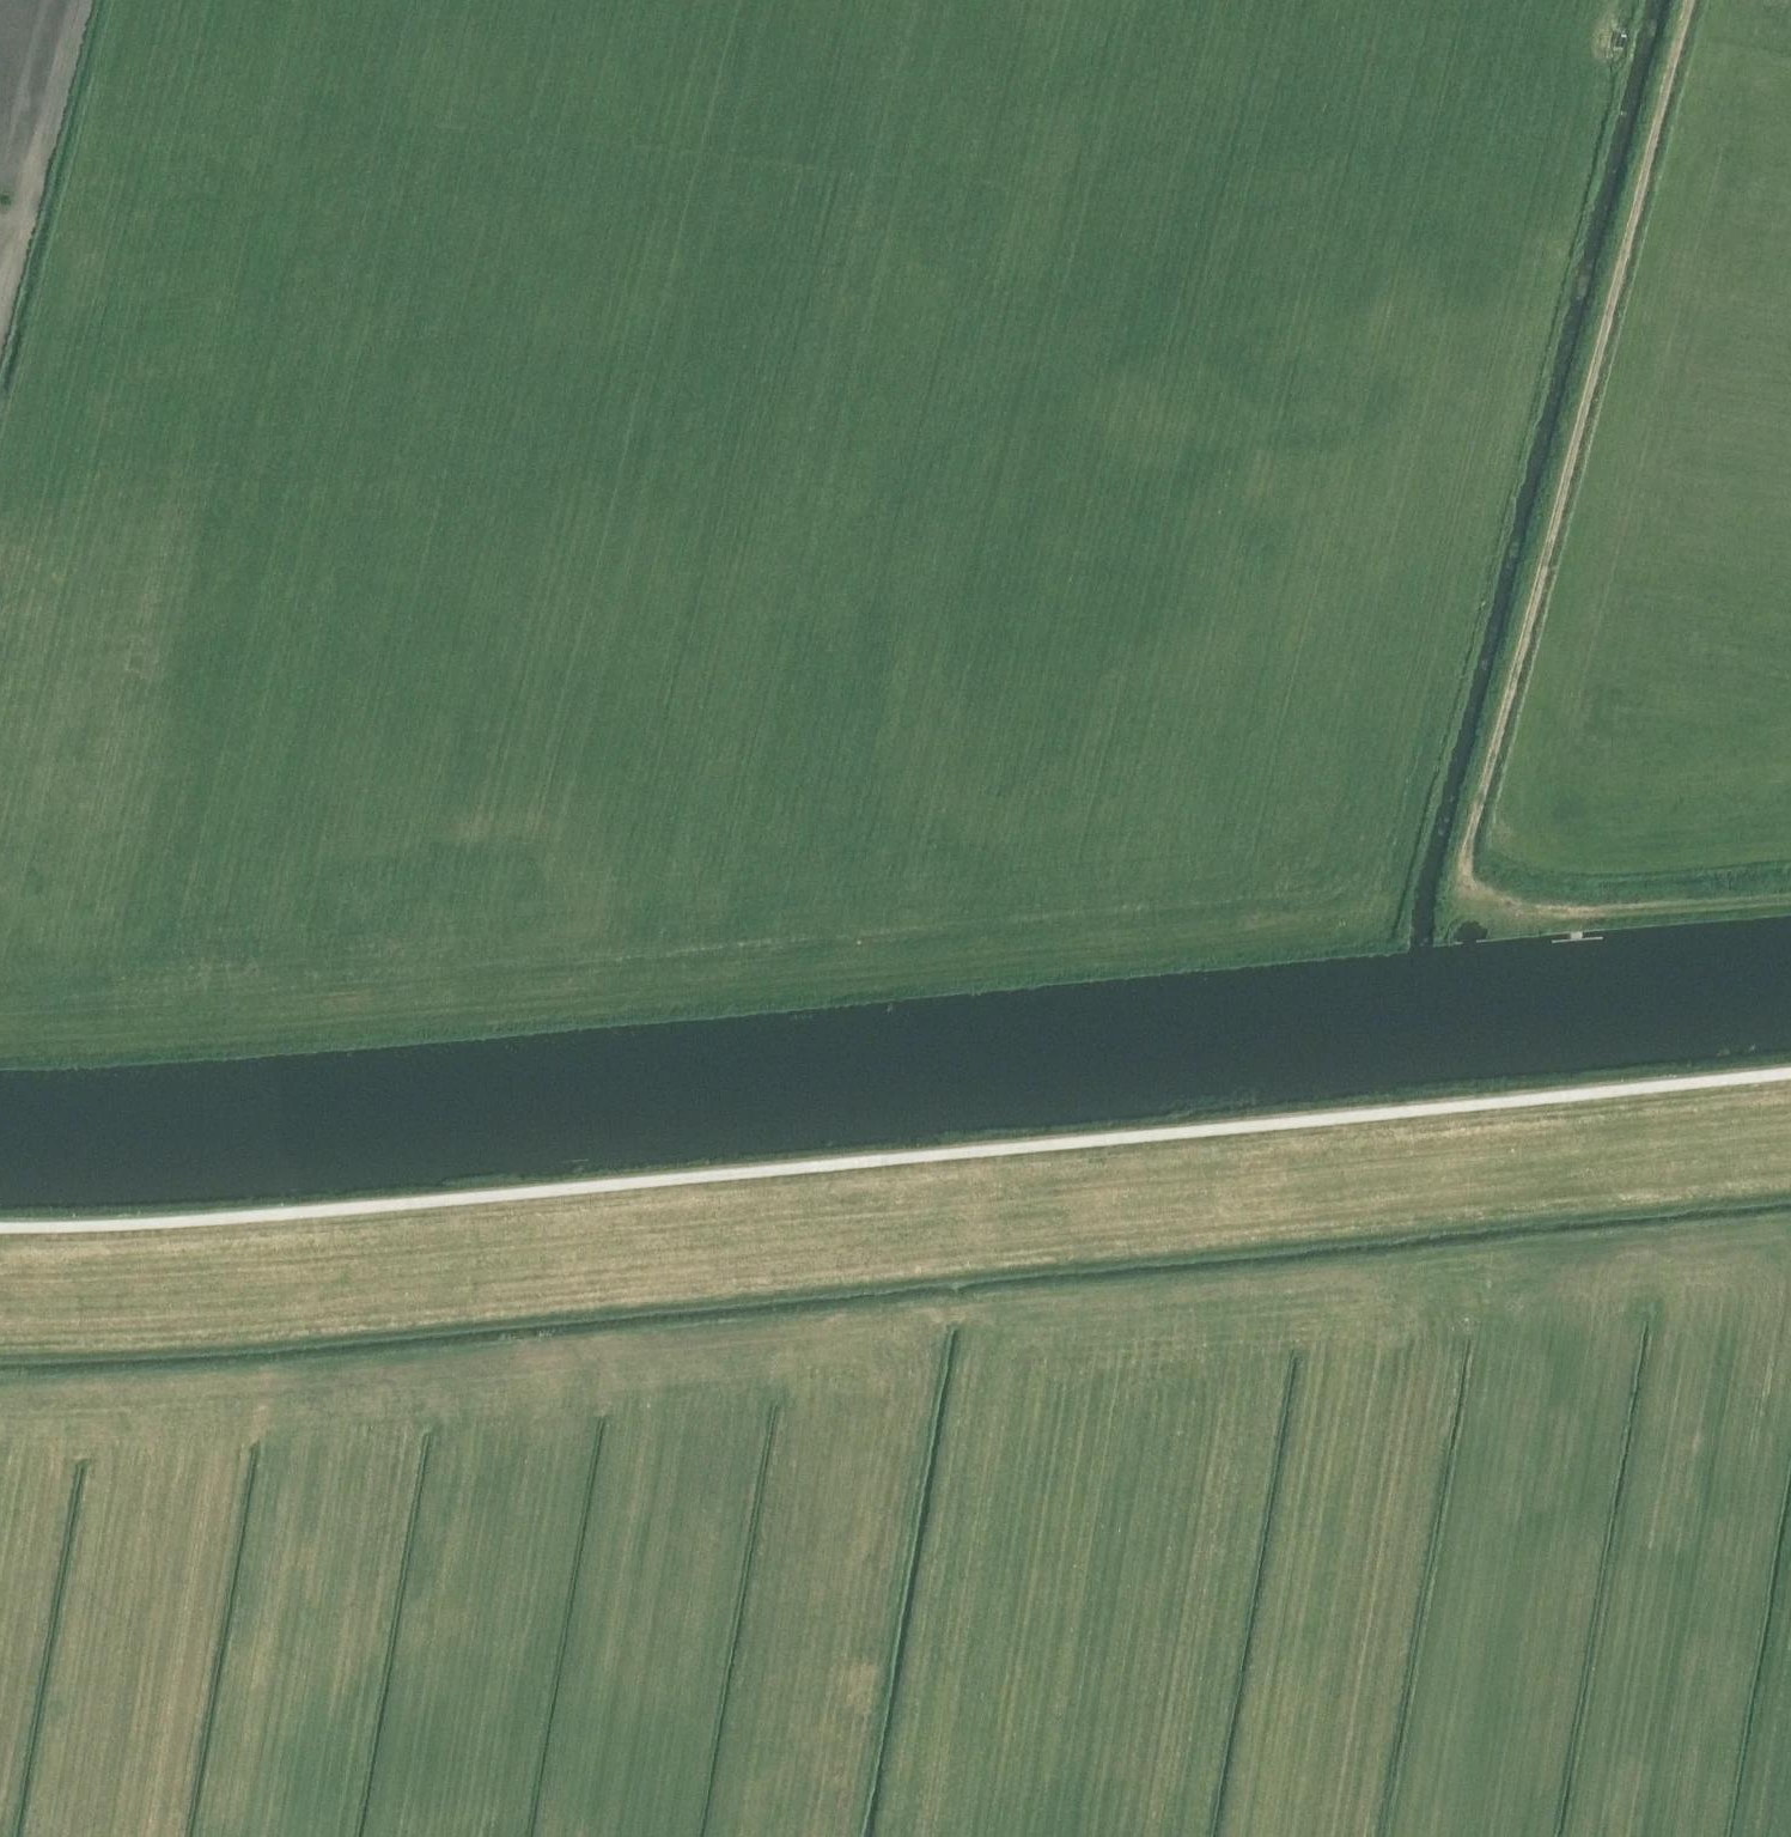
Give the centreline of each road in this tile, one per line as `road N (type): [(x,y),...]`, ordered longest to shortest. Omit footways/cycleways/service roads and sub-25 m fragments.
road 1 (track): [(1690,0),(1464,869),(1478,899),(1515,913),(1790,892)]

